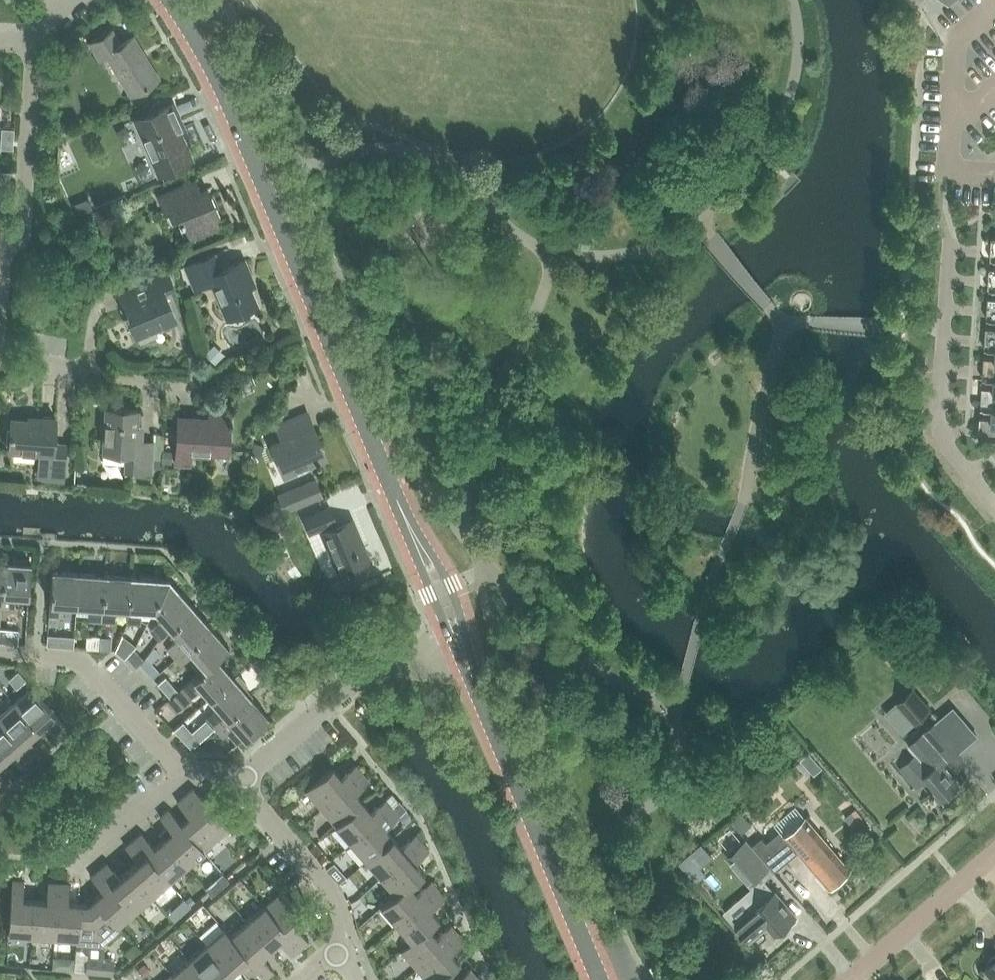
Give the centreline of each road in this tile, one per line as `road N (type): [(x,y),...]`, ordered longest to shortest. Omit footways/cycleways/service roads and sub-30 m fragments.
road 1 (unclassified): [(461,645),(213,69),(171,0)]
road 2 (unclassified): [(593,979),(461,645)]
road 3 (residential): [(994,516),(951,462),(937,416),(942,213)]
road 4 (residential): [(0,309),(6,250),(27,224),(30,43)]
road 5 (residential): [(238,780),(373,668),(461,645)]
road 6 (residential): [(183,774),(79,659),(0,652)]
road 7 (residential): [(339,951),(339,899),(238,780)]
road 8 (residential): [(994,856),(856,979)]
road 9 (residential): [(72,870),(183,774)]

